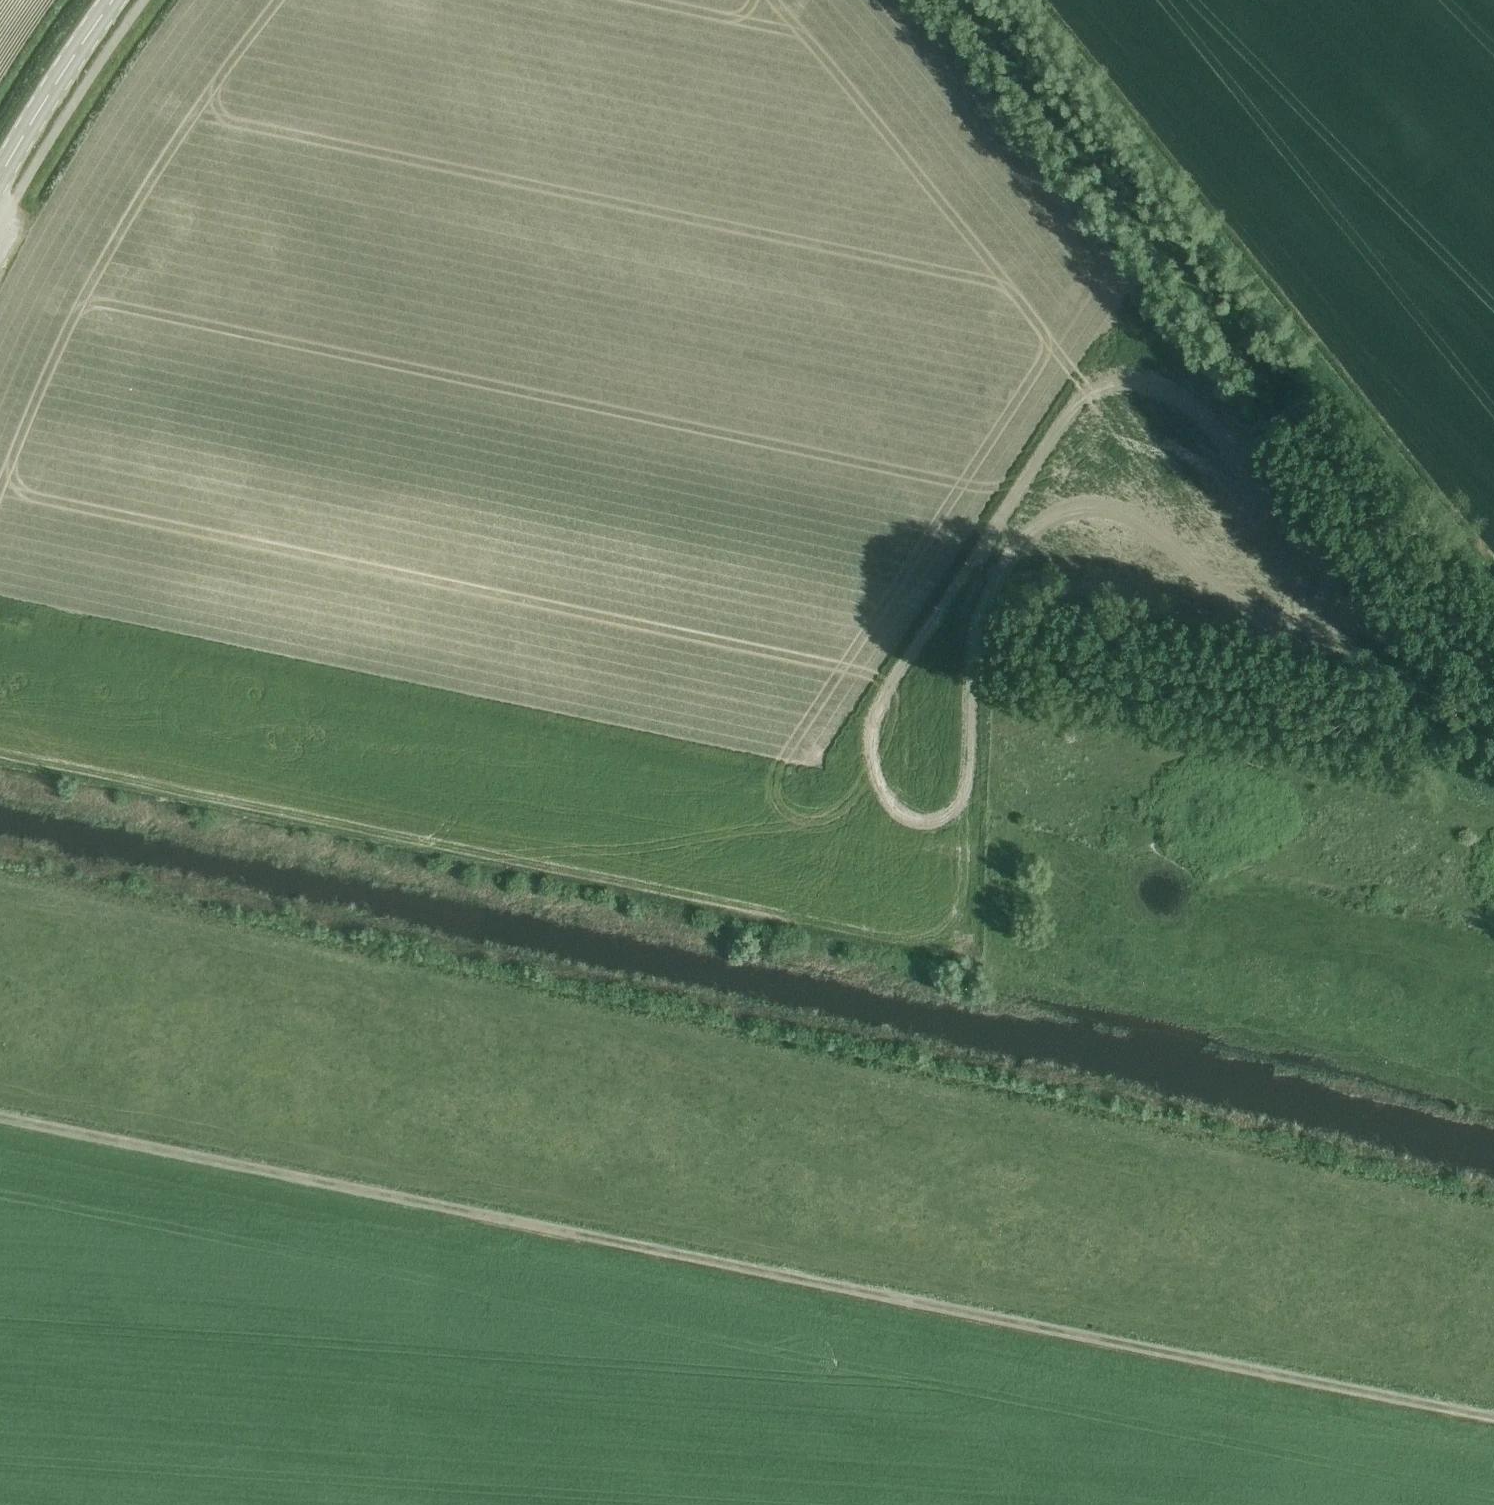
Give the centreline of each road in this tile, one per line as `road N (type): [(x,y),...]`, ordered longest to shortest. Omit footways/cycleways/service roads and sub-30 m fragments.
road 1 (track): [(1493,1417),(0,1116)]
road 2 (secondary): [(0,190),(54,90),(118,0)]

